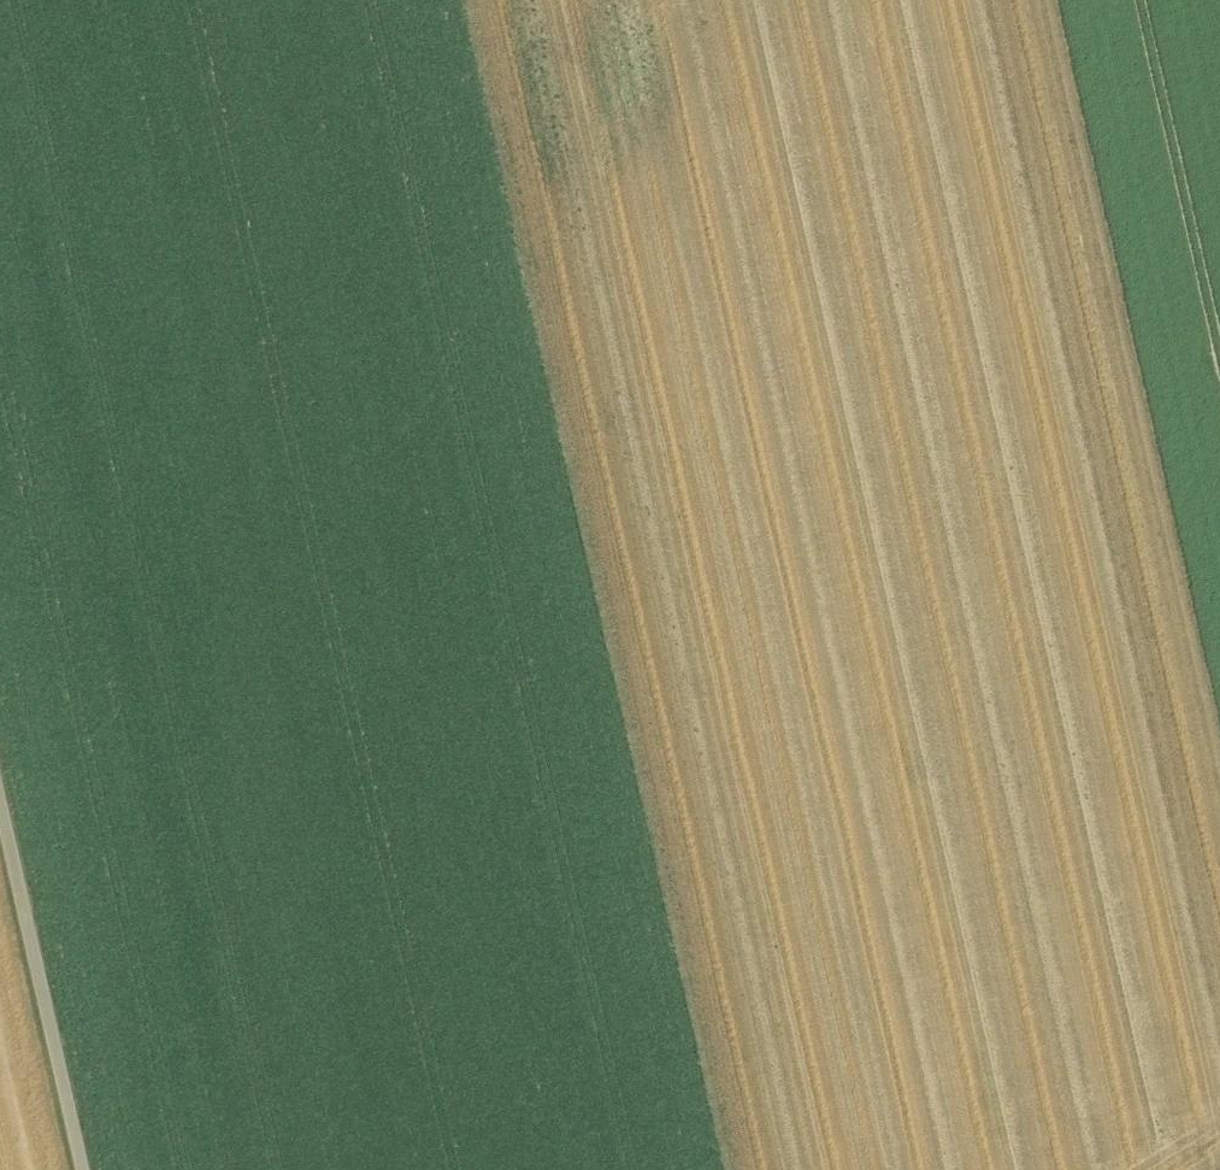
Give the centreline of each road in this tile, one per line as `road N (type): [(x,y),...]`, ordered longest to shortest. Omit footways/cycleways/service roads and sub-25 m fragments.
road 1 (track): [(81,1169),(0,808)]

